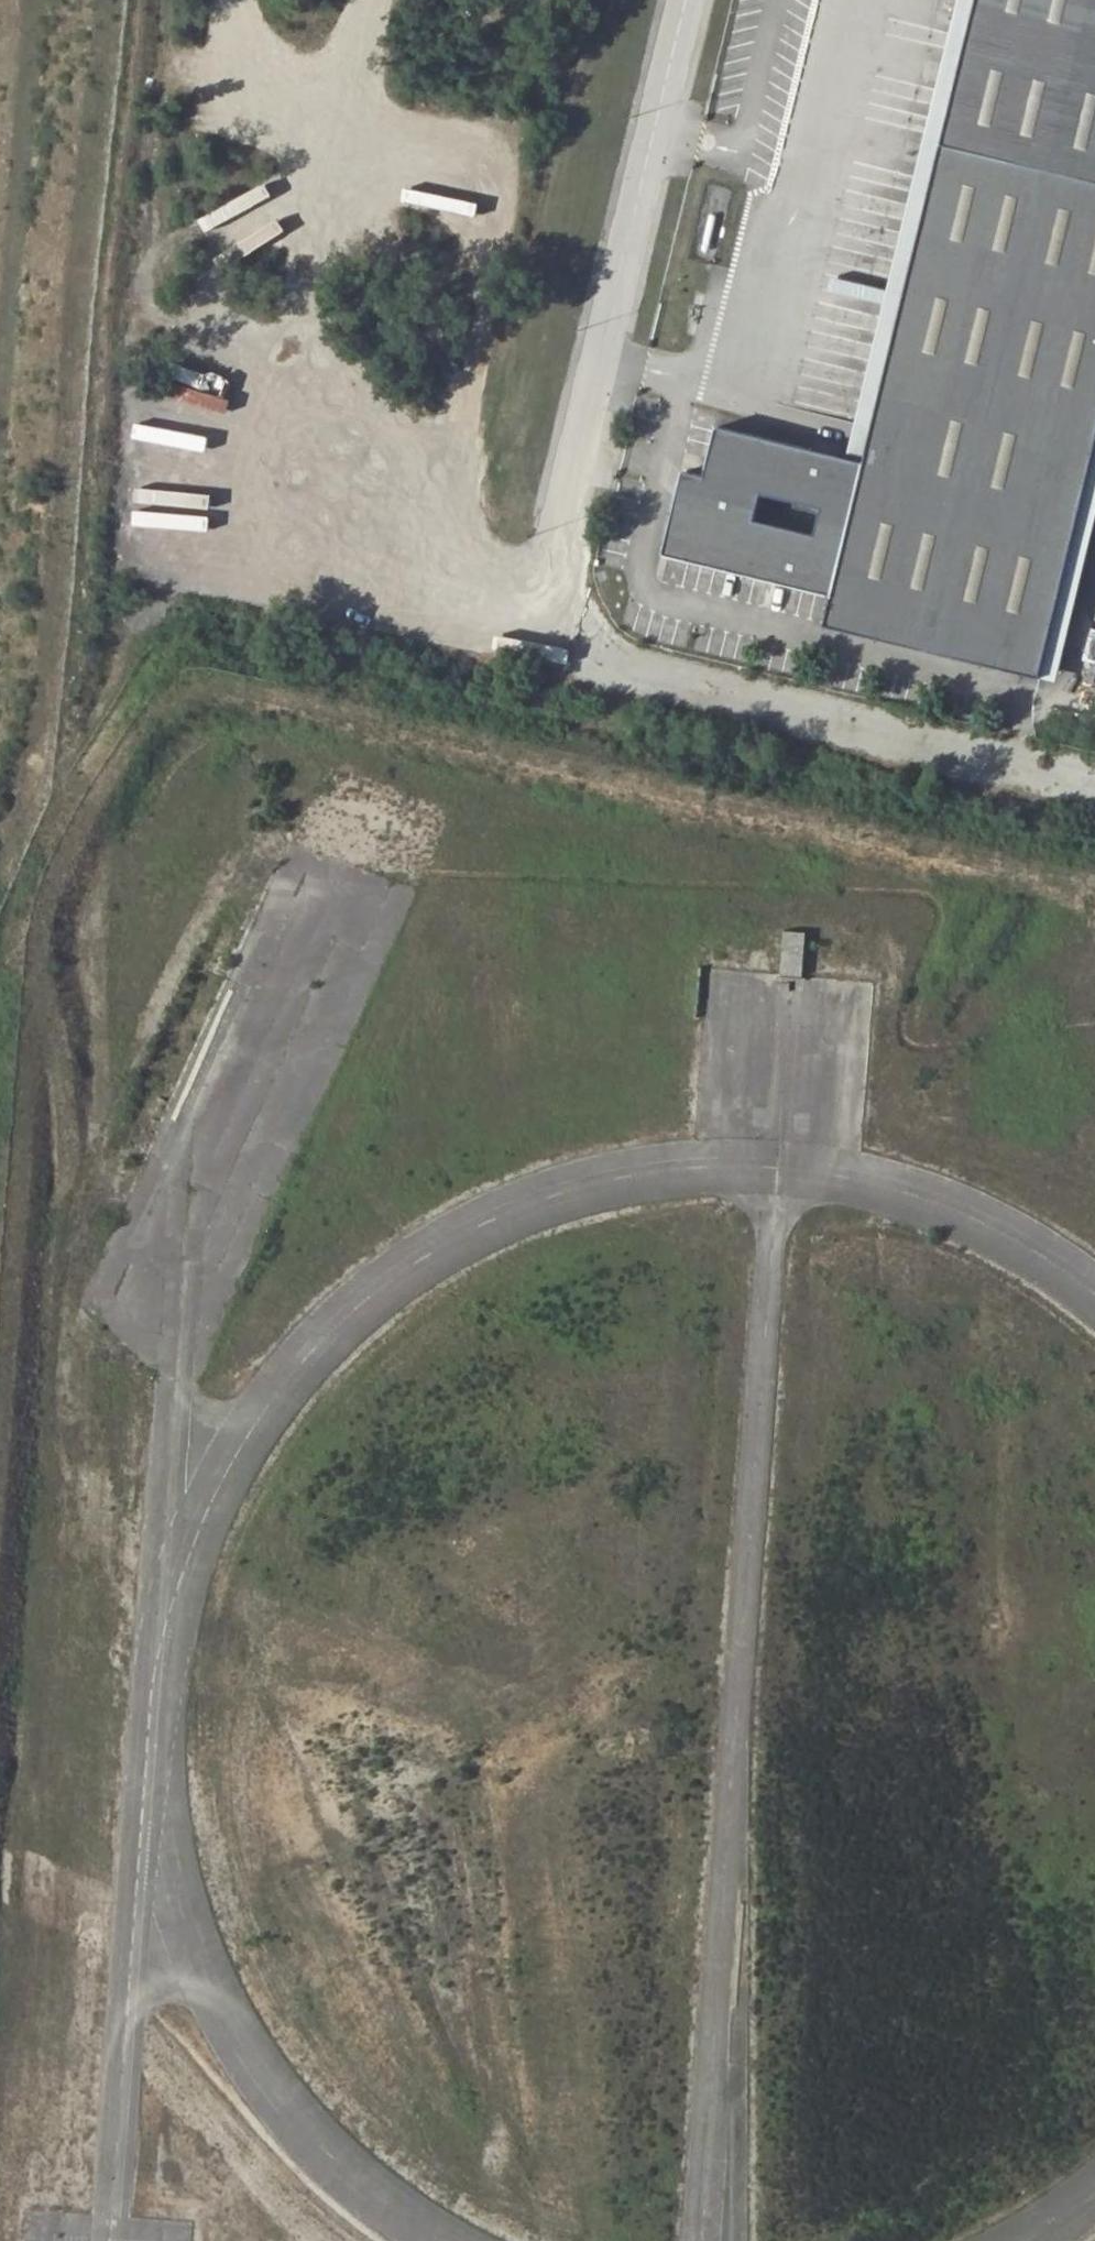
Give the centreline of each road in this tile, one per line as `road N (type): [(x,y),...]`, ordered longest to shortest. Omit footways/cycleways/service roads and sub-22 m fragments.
road 1 (residential): [(1094,784),(615,667),(567,621),(554,578),(556,537),(685,0)]

